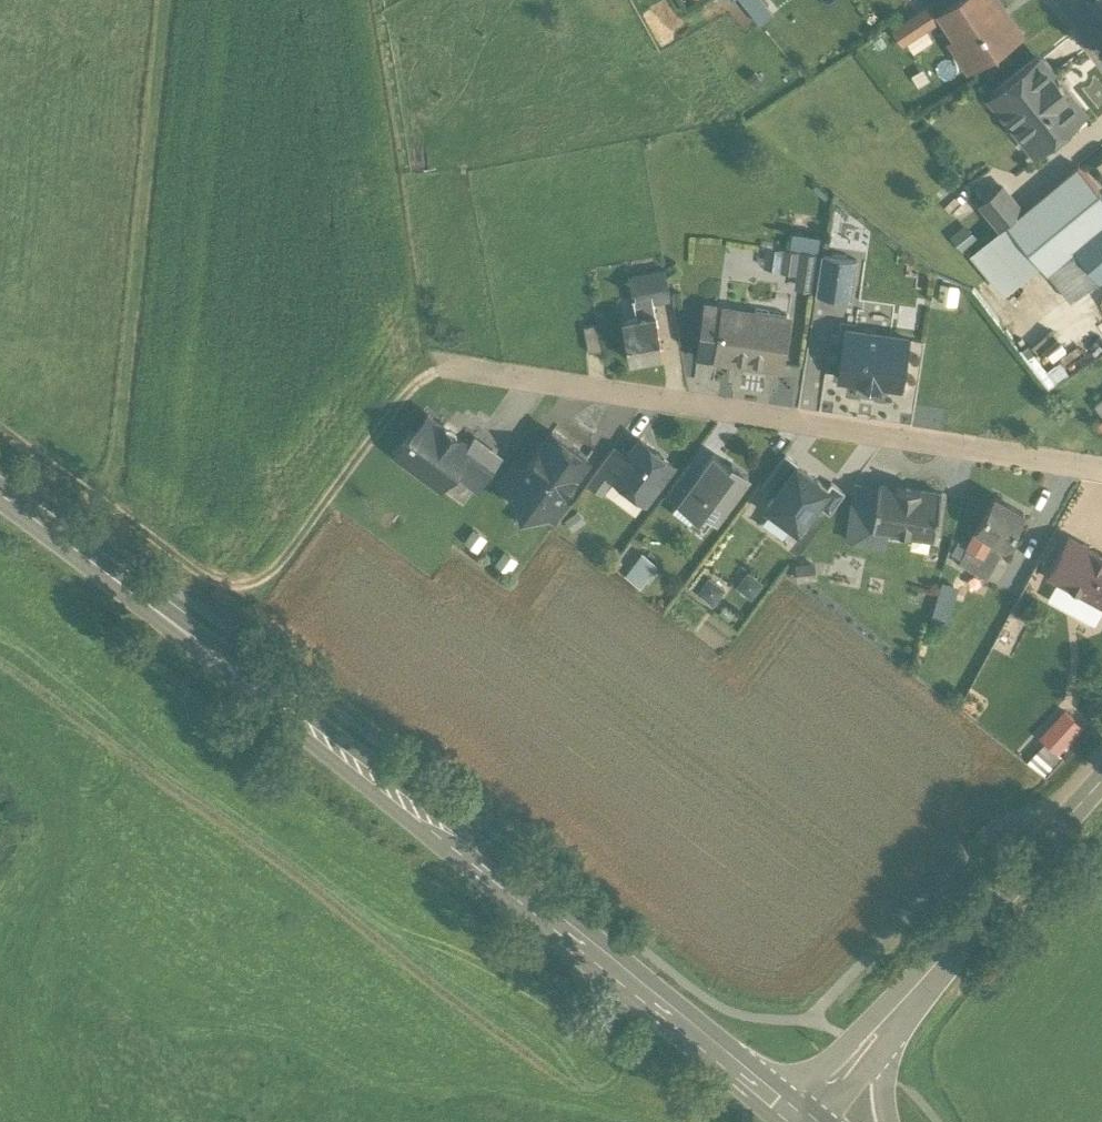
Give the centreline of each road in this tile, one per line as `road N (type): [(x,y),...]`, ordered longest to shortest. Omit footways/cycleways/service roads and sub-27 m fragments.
road 1 (tertiary): [(780,1110),(487,867),(0,495)]
road 2 (residential): [(1101,464),(455,369)]
road 3 (track): [(0,432),(187,568),(213,581),(256,584),(411,391),(427,376),(455,369)]
road 4 (tertiary): [(901,1002),(1101,771)]
road 5 (tertiary): [(901,1002),(886,1001),(780,1110)]

